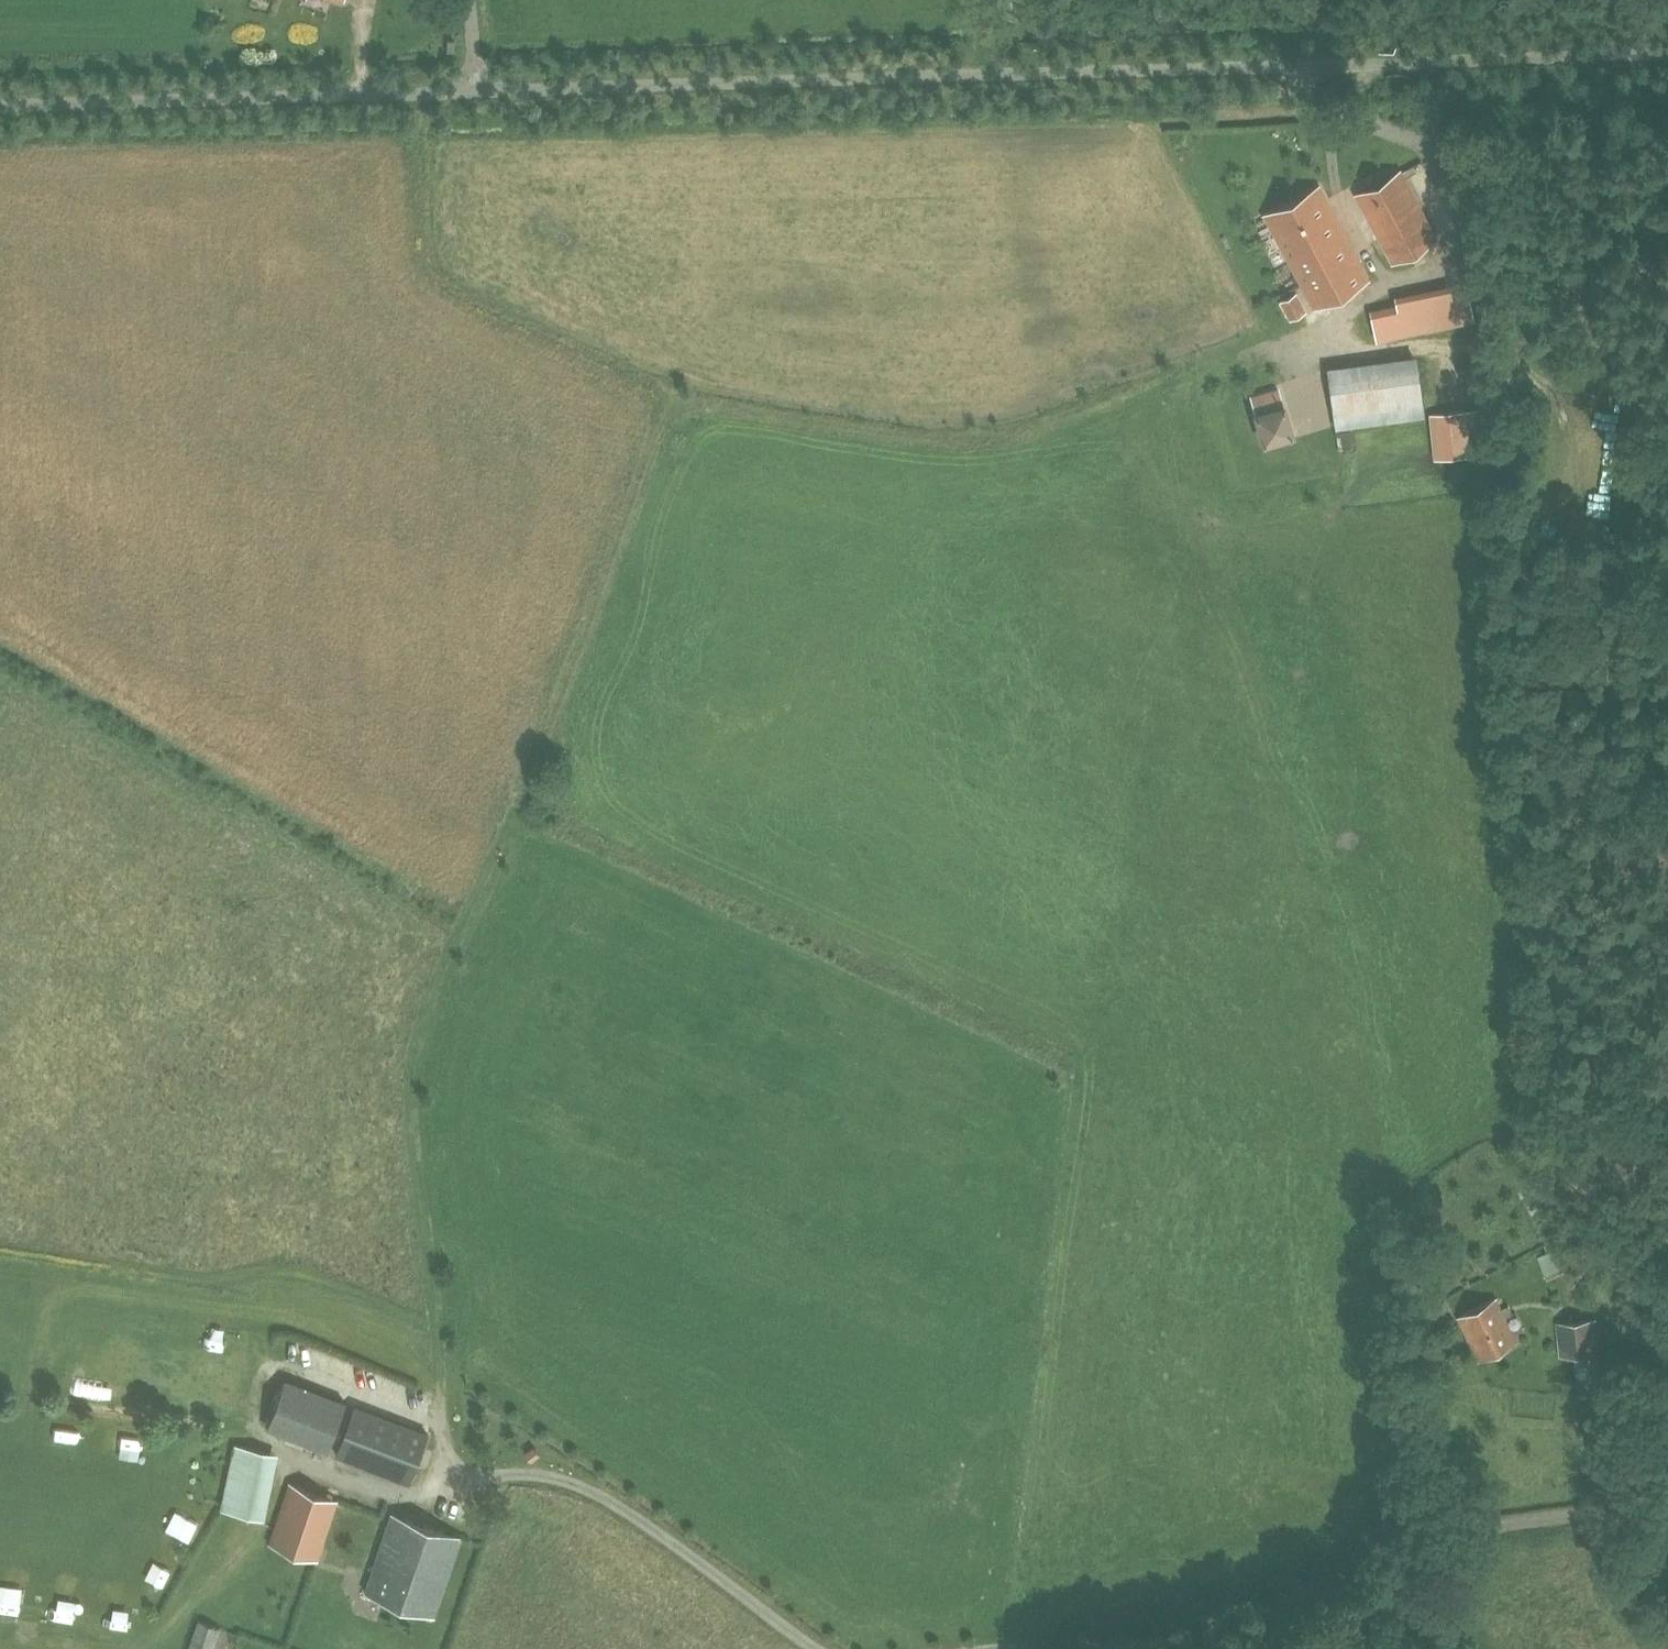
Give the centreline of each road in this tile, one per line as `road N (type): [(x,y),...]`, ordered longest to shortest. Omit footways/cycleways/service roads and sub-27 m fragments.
road 1 (unclassified): [(1667,53),(476,92)]
road 2 (unclassified): [(476,92),(0,107)]

